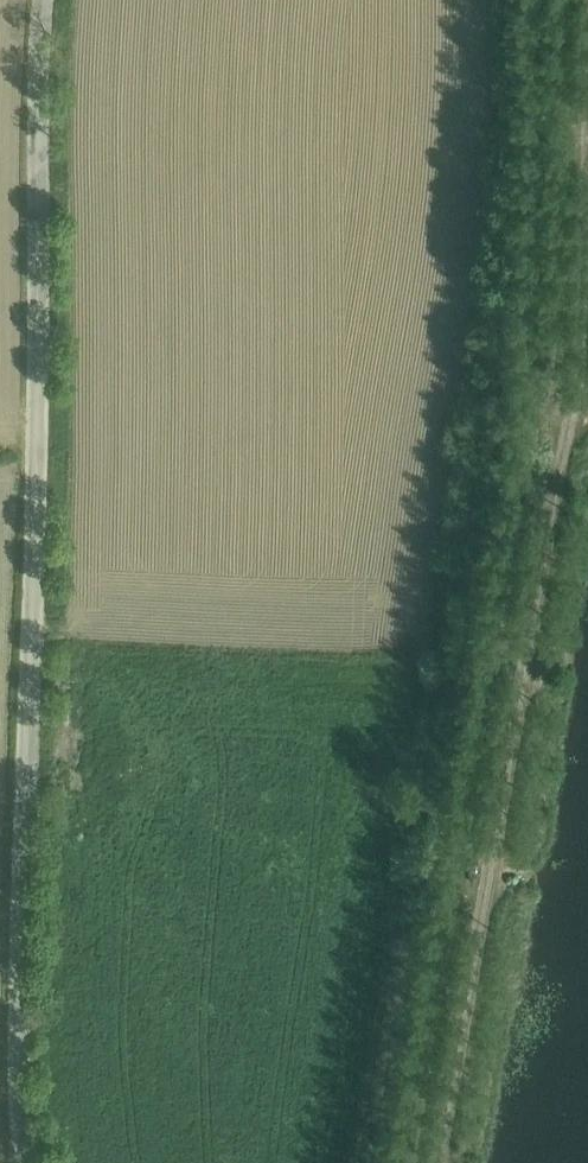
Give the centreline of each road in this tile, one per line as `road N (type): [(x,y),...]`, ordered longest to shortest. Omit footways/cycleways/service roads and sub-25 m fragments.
road 1 (unclassified): [(46,0),(16,1071),(27,1162)]
road 2 (track): [(587,232),(567,570),(456,1162)]

